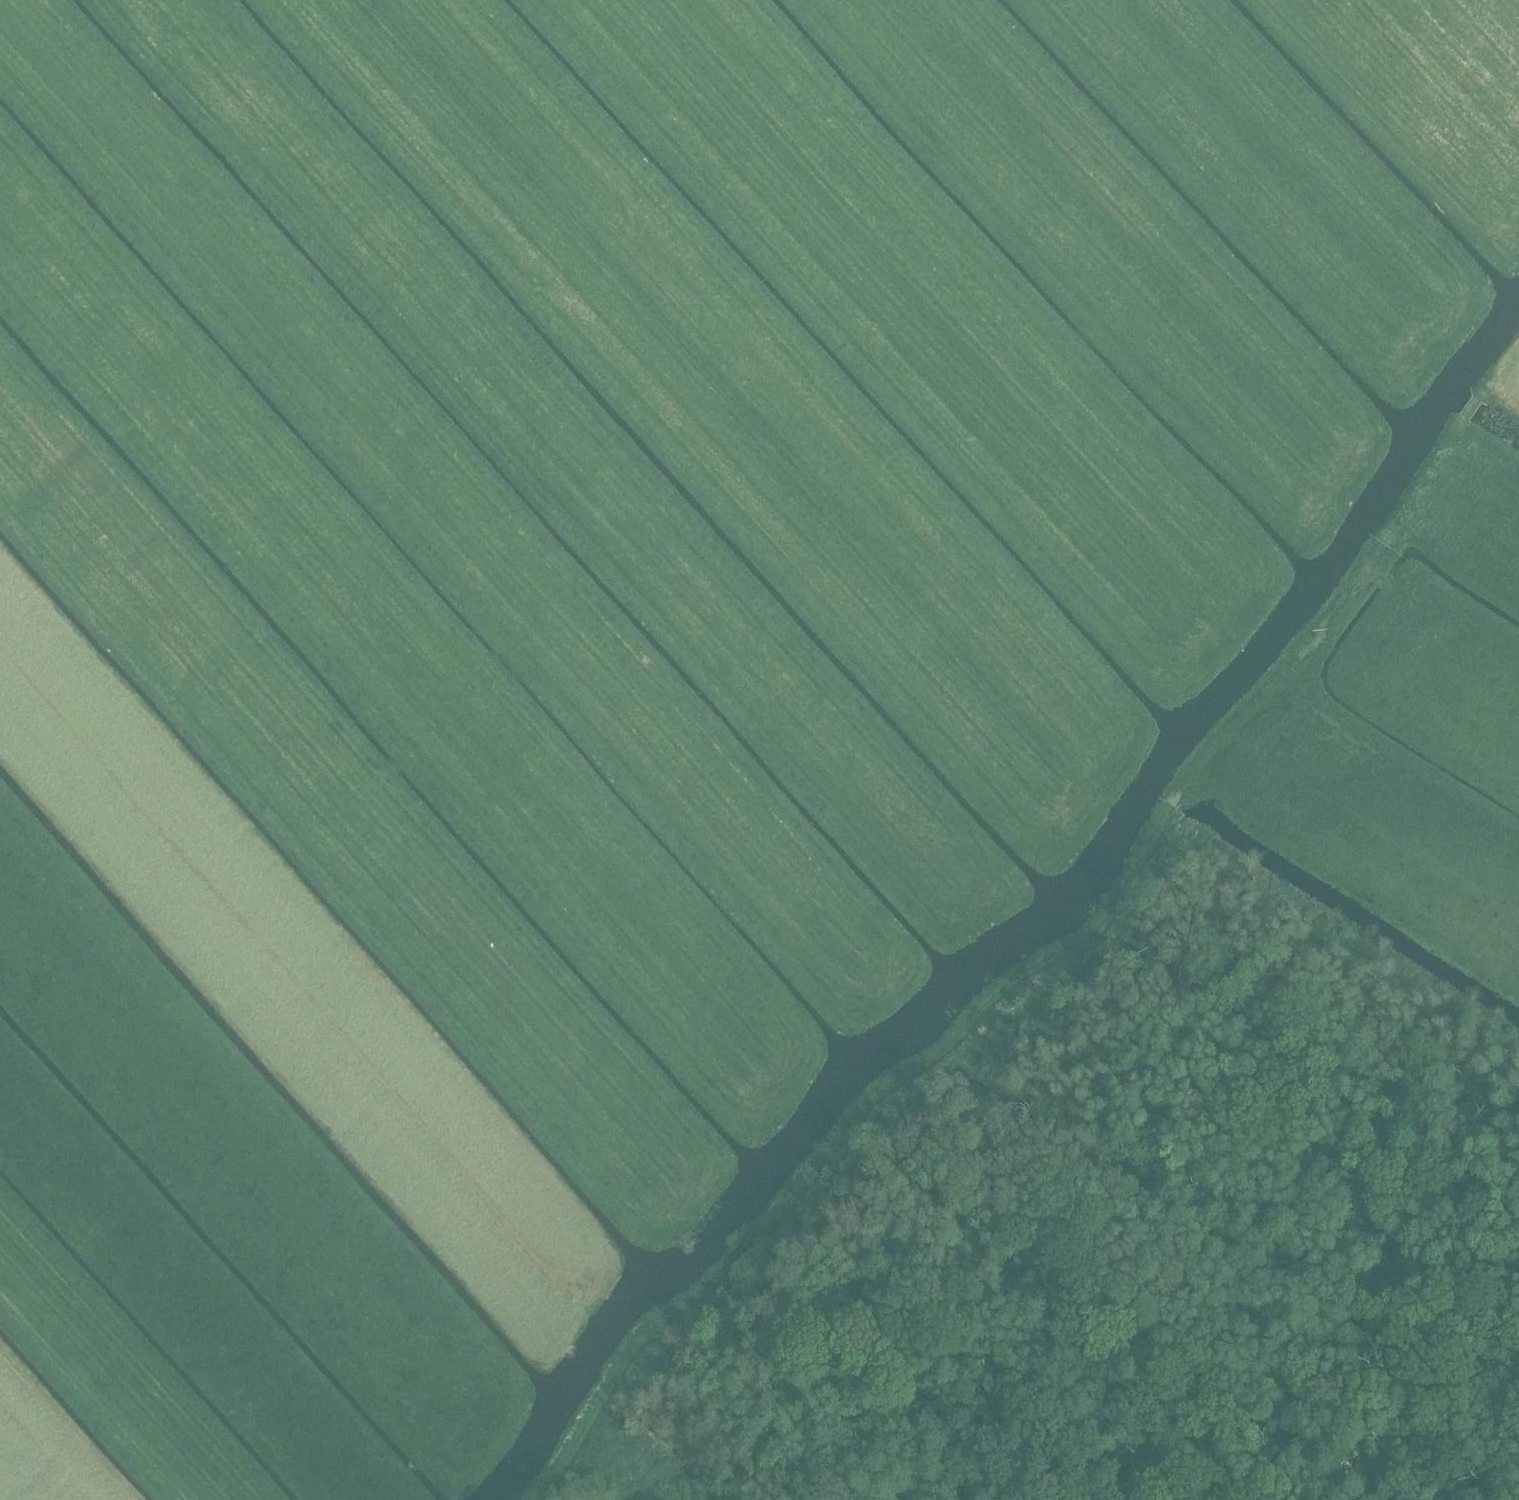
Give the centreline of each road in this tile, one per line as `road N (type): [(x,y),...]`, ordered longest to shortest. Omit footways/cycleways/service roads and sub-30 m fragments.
road 1 (track): [(1518,340),(1468,396),(1373,562),(1164,800),(1137,860),(1097,915),(1007,972),(951,1022)]

